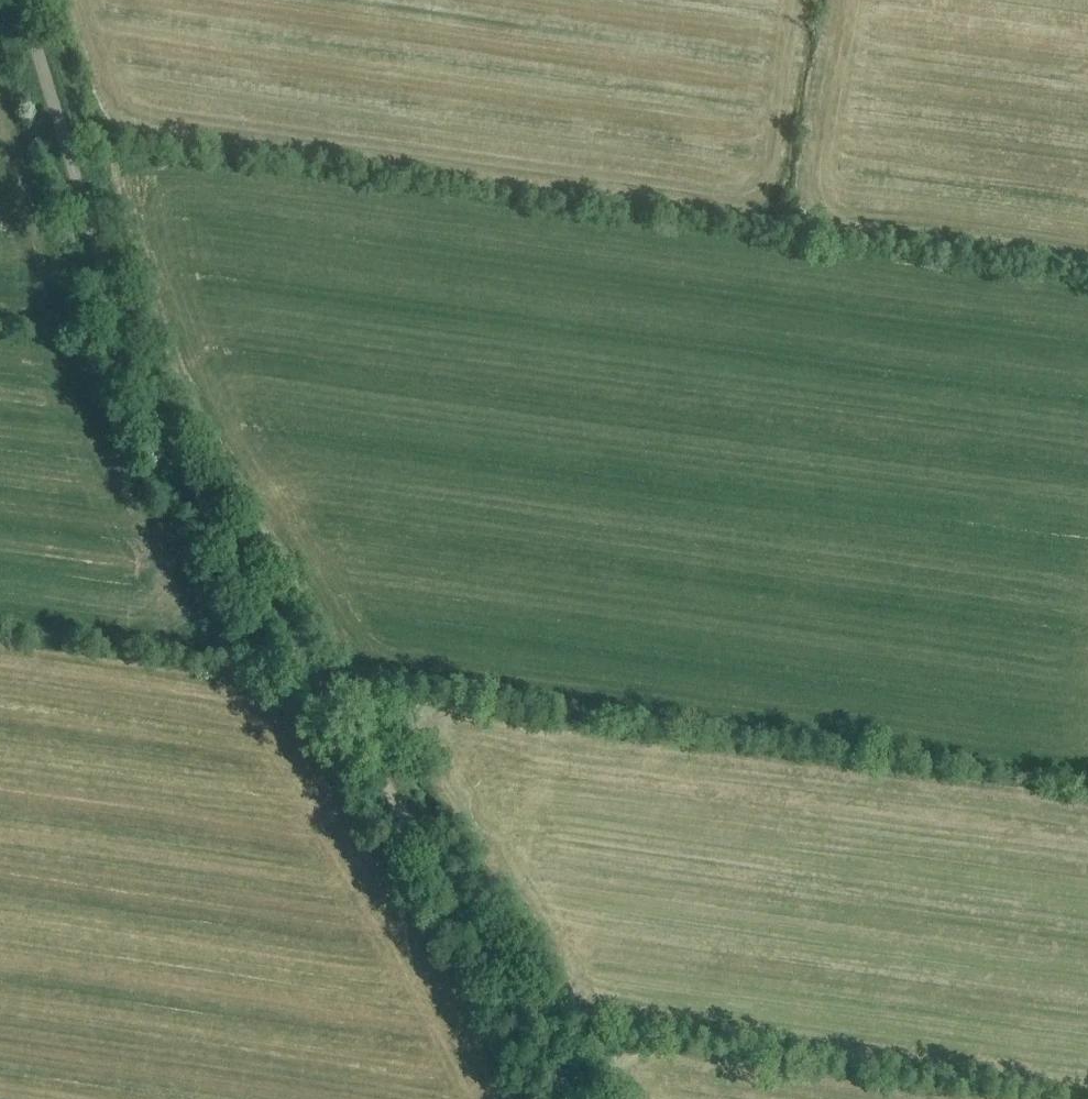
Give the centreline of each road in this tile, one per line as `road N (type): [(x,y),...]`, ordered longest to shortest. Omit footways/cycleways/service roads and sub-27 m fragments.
road 1 (track): [(569,1098),(153,405),(26,0)]

